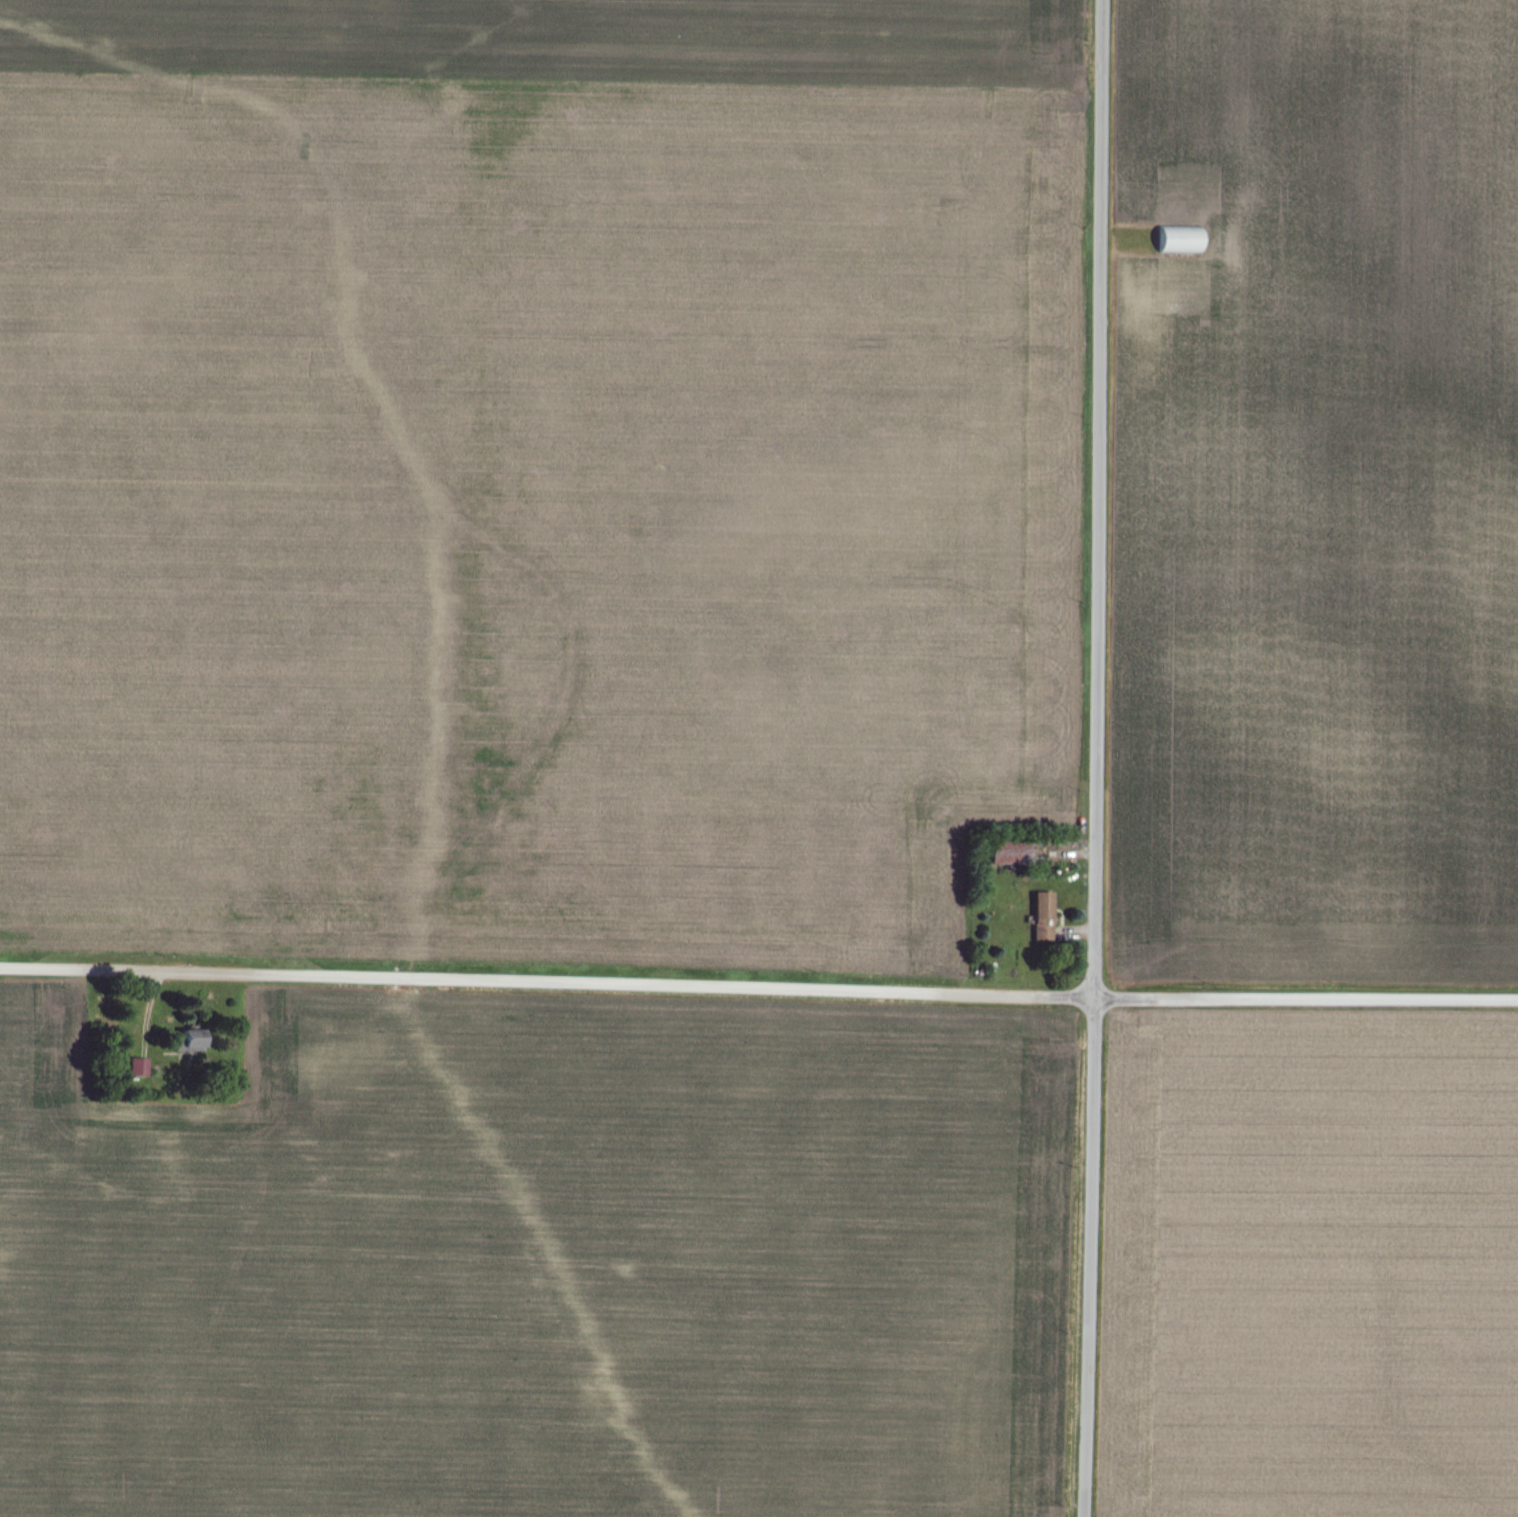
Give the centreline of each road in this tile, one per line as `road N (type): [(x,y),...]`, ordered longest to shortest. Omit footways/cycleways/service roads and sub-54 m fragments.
road 1 (residential): [(0,970),(1078,1016),(1517,1011)]
road 2 (residential): [(1071,1516),(1091,0)]

